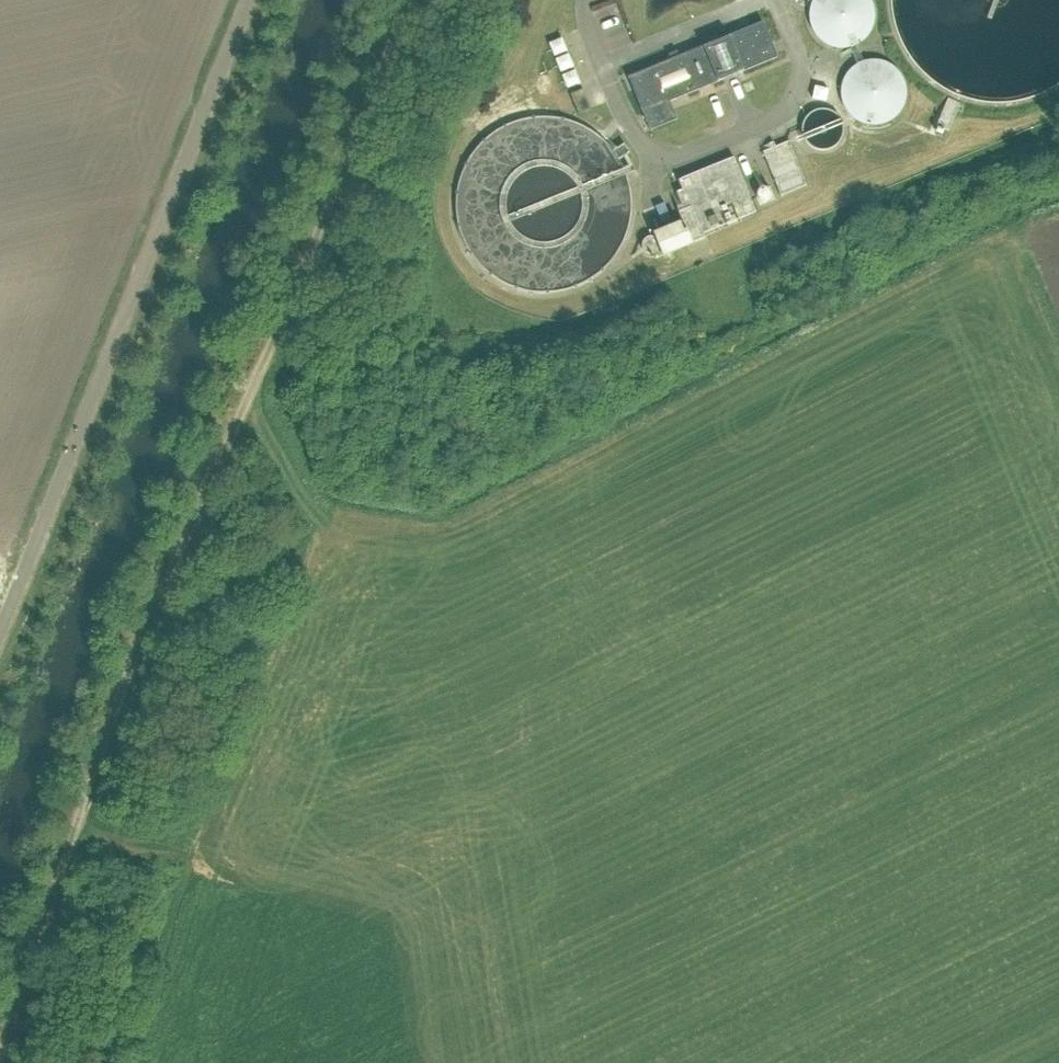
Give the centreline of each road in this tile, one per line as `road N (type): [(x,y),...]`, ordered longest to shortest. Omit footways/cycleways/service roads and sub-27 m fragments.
road 1 (track): [(405,0),(195,521),(133,652),(0,1059)]
road 2 (unclassified): [(0,631),(249,0)]

